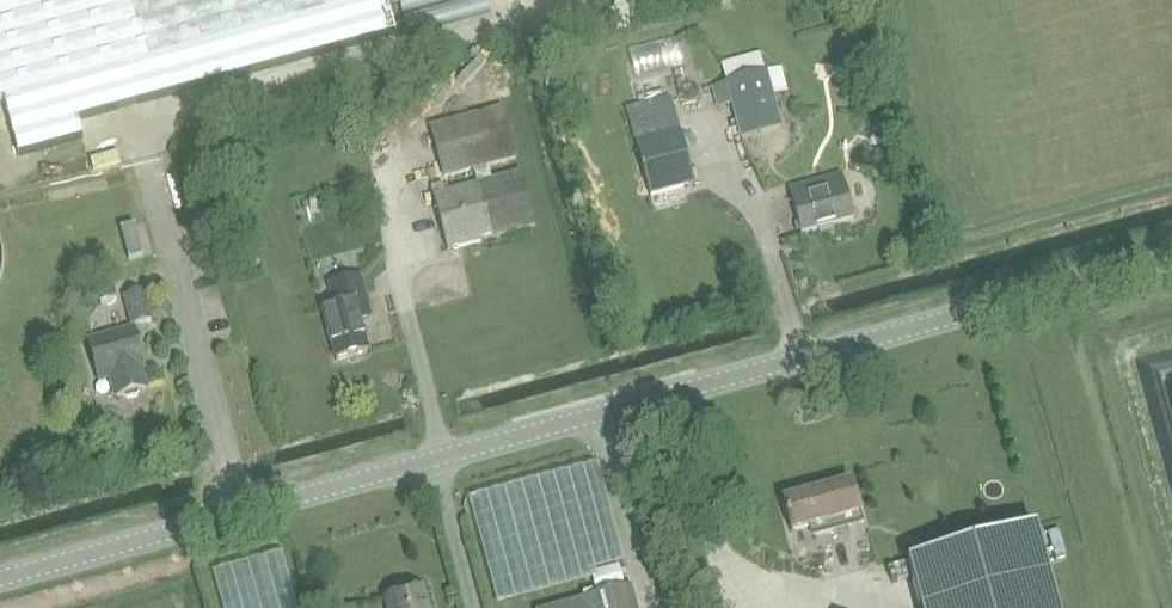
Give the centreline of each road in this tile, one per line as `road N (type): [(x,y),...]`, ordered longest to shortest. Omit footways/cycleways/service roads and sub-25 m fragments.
road 1 (unclassified): [(0,578),(1171,257)]

